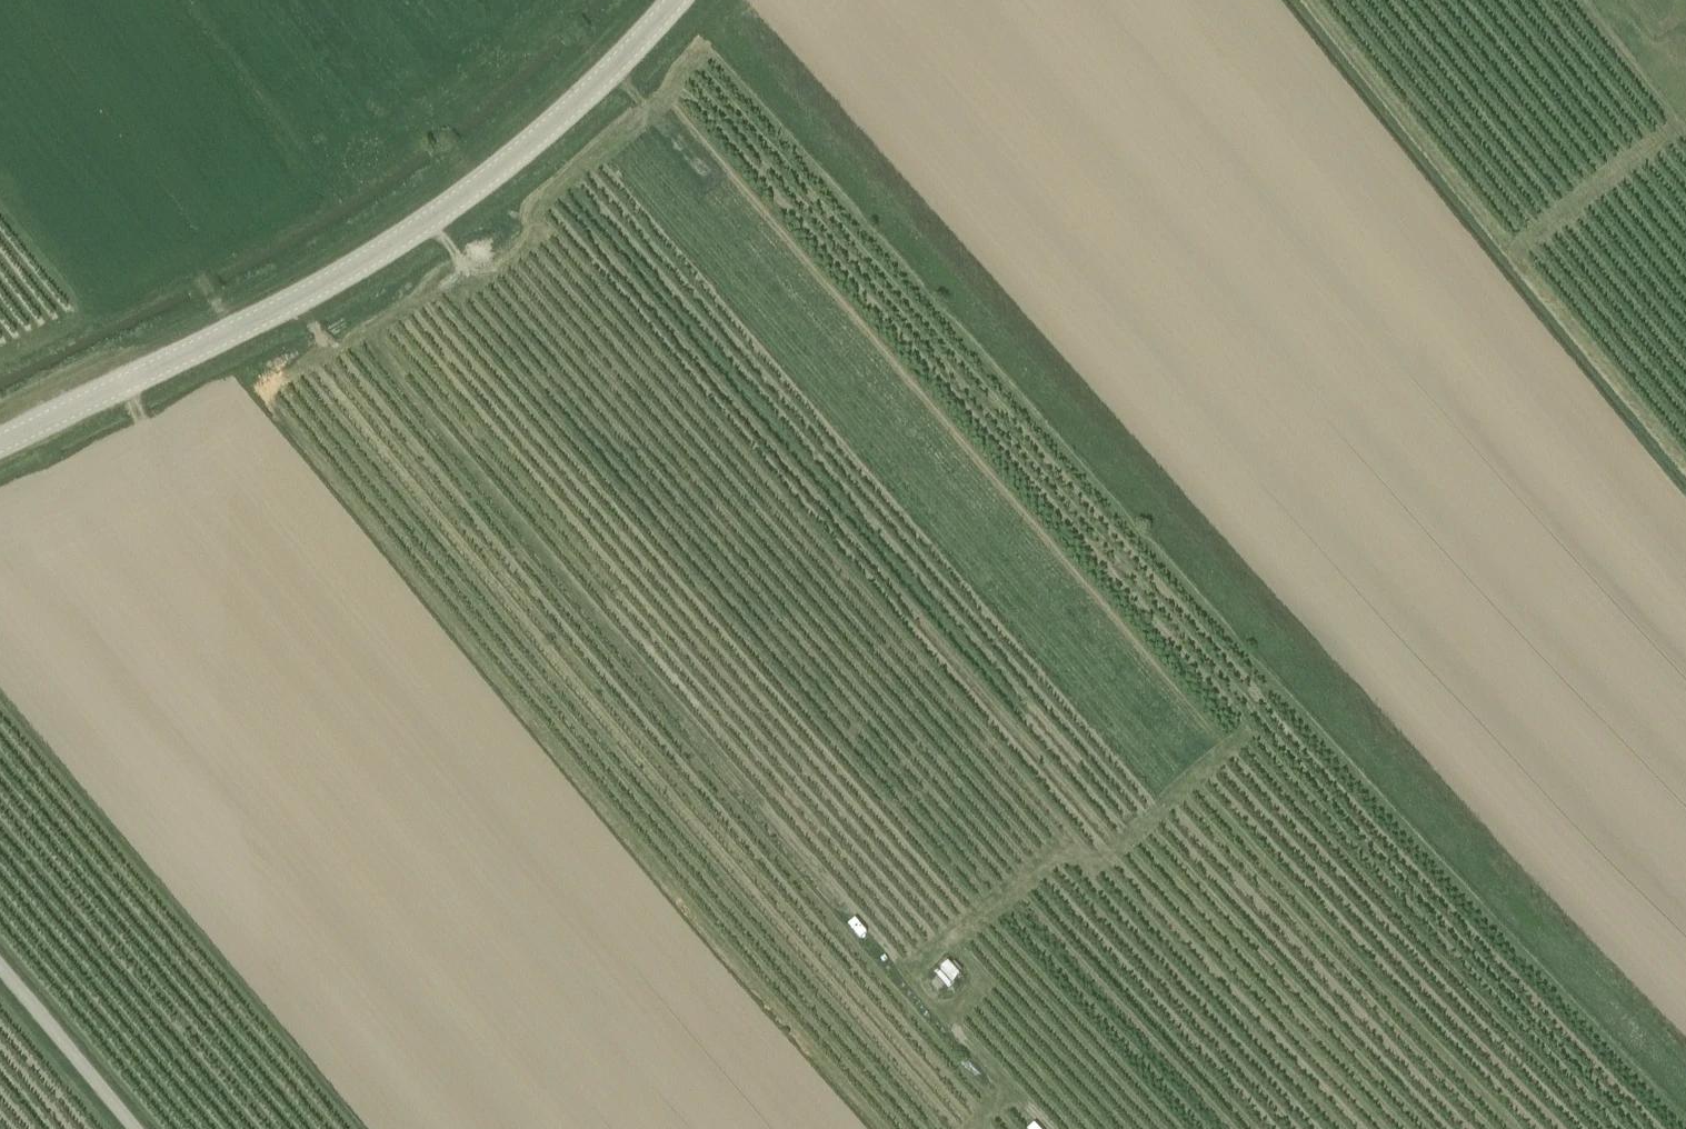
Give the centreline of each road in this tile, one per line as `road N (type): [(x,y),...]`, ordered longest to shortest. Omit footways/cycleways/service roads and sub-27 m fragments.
road 1 (unclassified): [(0,444),(267,316),(416,233),(564,116),(677,0)]
road 2 (unclassified): [(124,1128),(0,974)]

